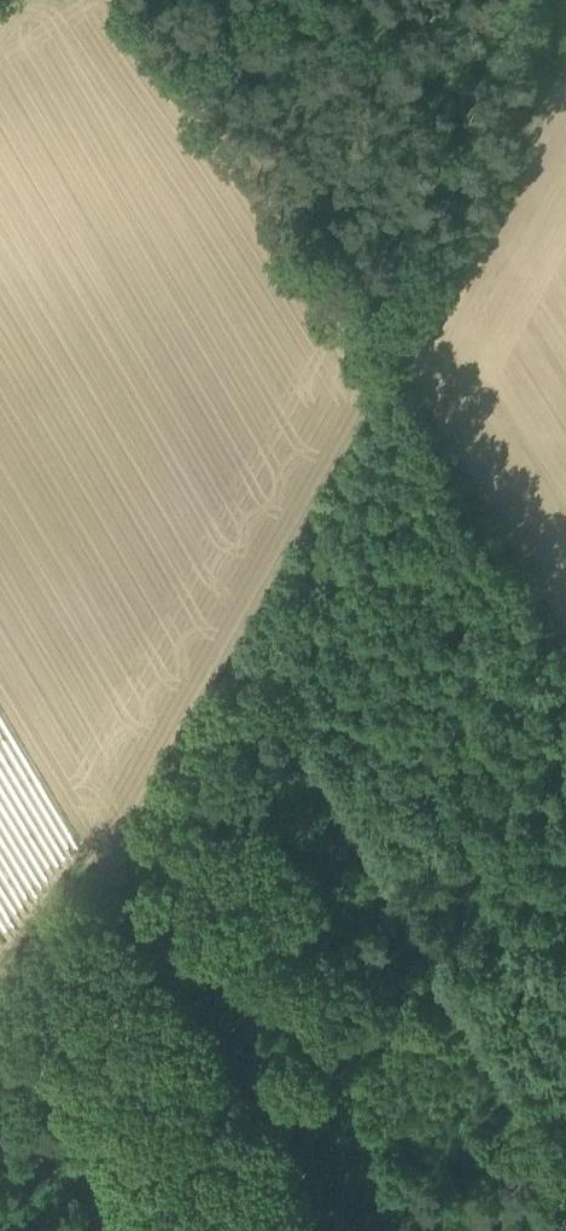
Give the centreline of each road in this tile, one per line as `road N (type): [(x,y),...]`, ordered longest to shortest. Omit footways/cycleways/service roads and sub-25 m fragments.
road 1 (track): [(565,1162),(478,1029)]

